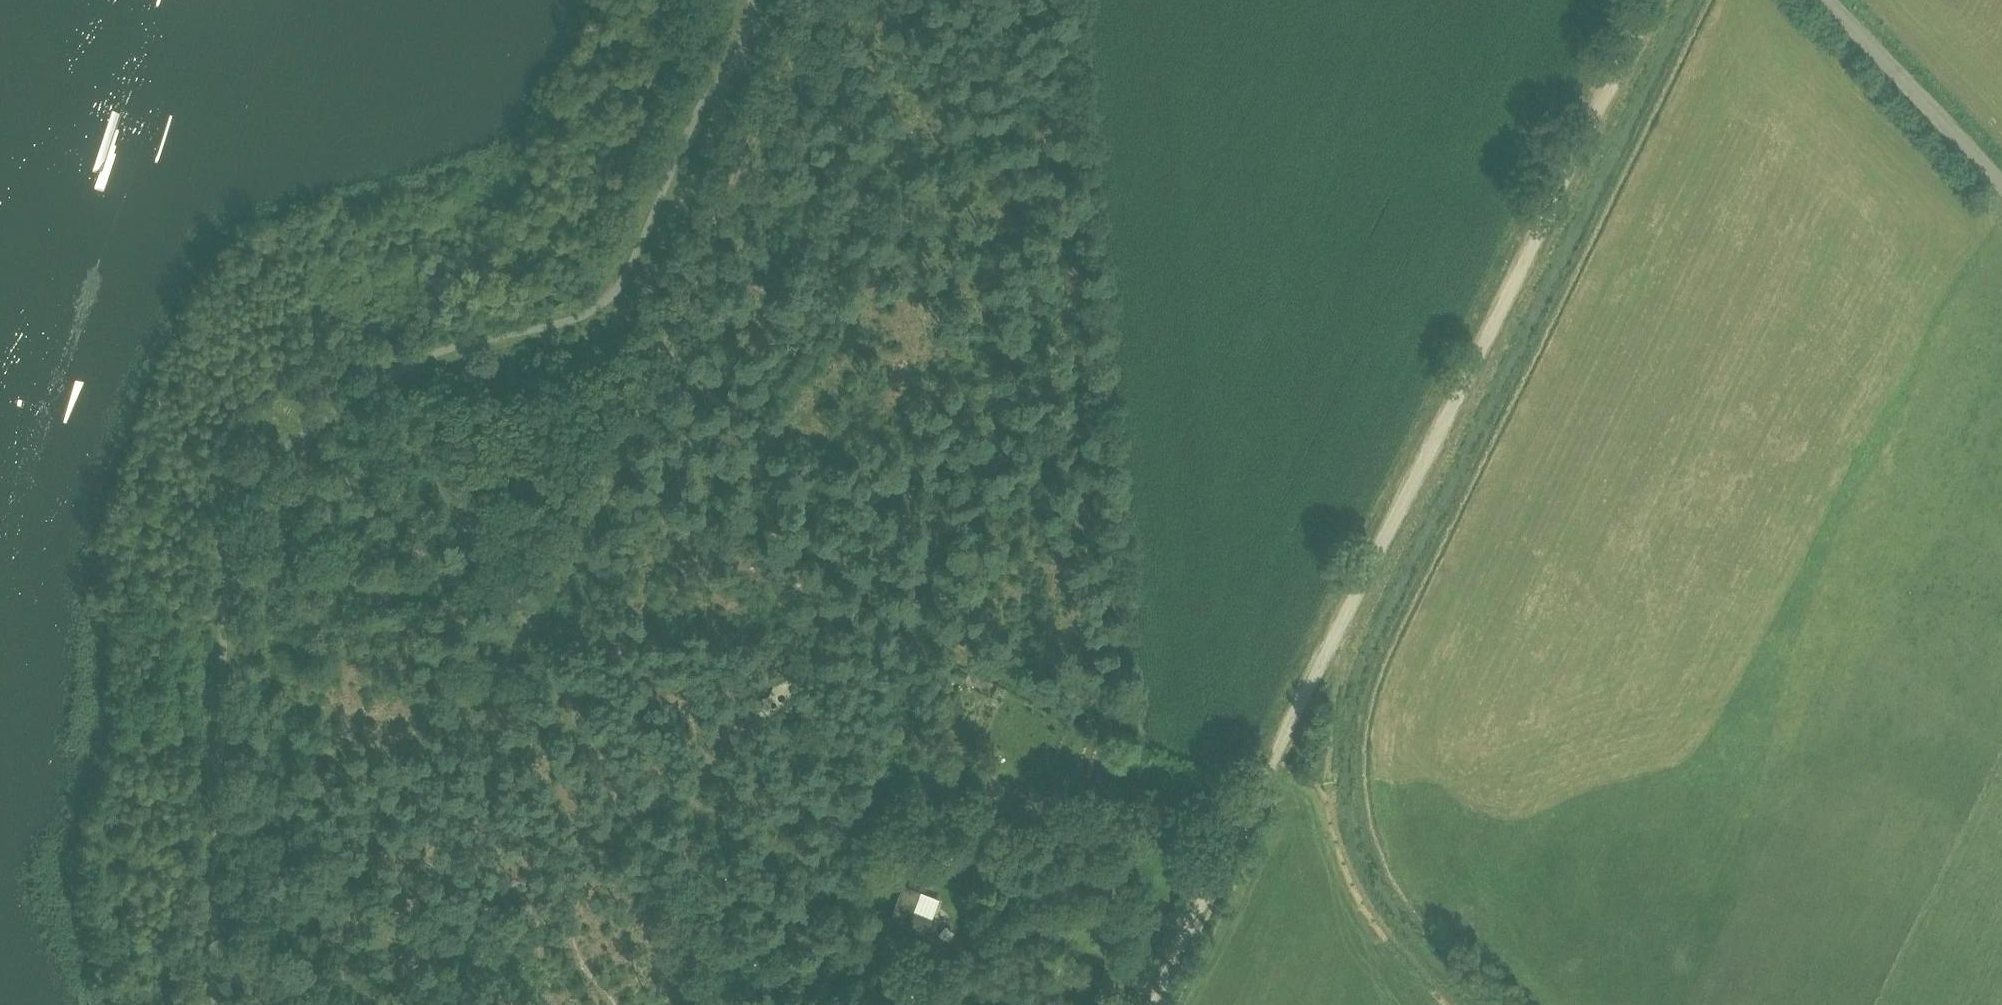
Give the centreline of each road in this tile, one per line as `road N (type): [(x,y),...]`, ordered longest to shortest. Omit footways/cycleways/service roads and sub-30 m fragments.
road 1 (track): [(1652,0),(1145,1004)]
road 2 (unclassified): [(2001,186),(1825,0)]

